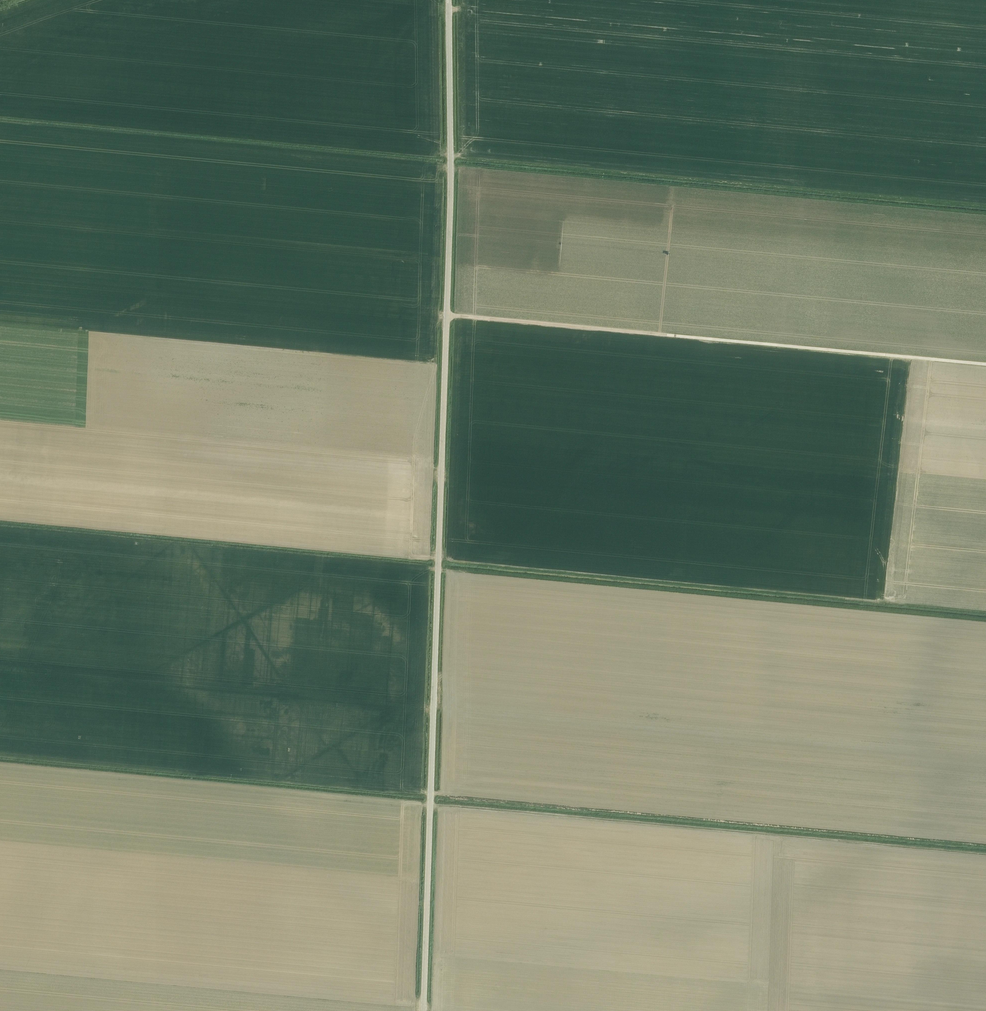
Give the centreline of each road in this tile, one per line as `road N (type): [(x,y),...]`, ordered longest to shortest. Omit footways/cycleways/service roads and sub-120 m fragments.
road 1 (tertiary): [(424,1010),(451,162),(449,0)]
road 2 (track): [(447,316),(985,365)]

